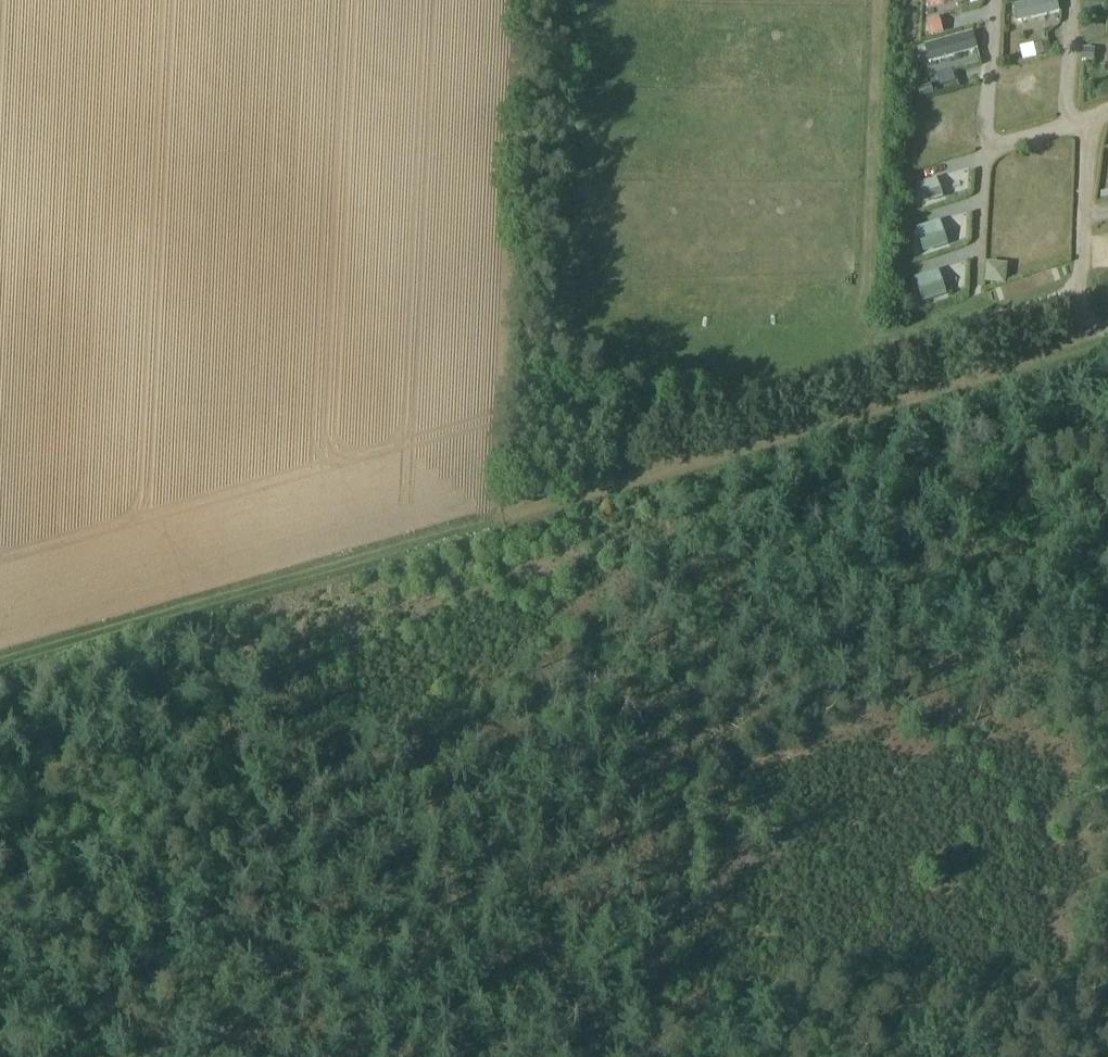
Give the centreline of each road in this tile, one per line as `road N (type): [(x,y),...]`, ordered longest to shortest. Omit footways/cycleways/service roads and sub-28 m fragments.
road 1 (track): [(0,657),(1105,339)]

